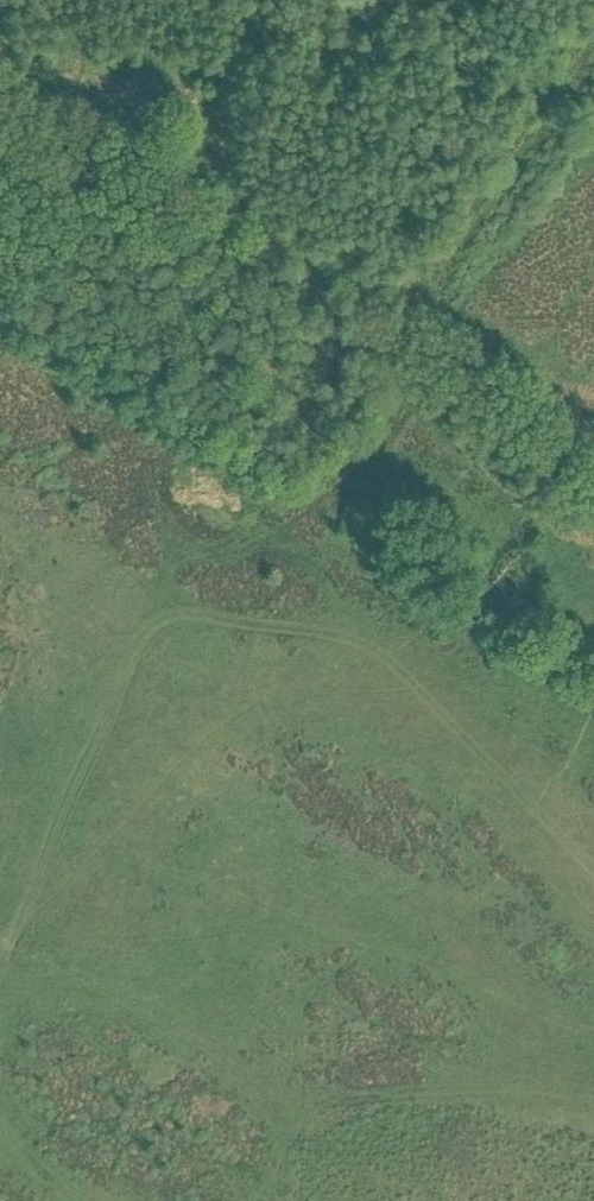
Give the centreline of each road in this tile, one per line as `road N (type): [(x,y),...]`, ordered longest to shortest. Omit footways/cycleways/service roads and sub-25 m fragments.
road 1 (track): [(593,41),(418,293),(395,411),(278,548)]
road 2 (track): [(0,962),(70,814),(135,643),(163,623),(373,646)]
road 3 (track): [(278,548),(593,875)]
road 4 (track): [(278,548),(167,565),(135,643)]

